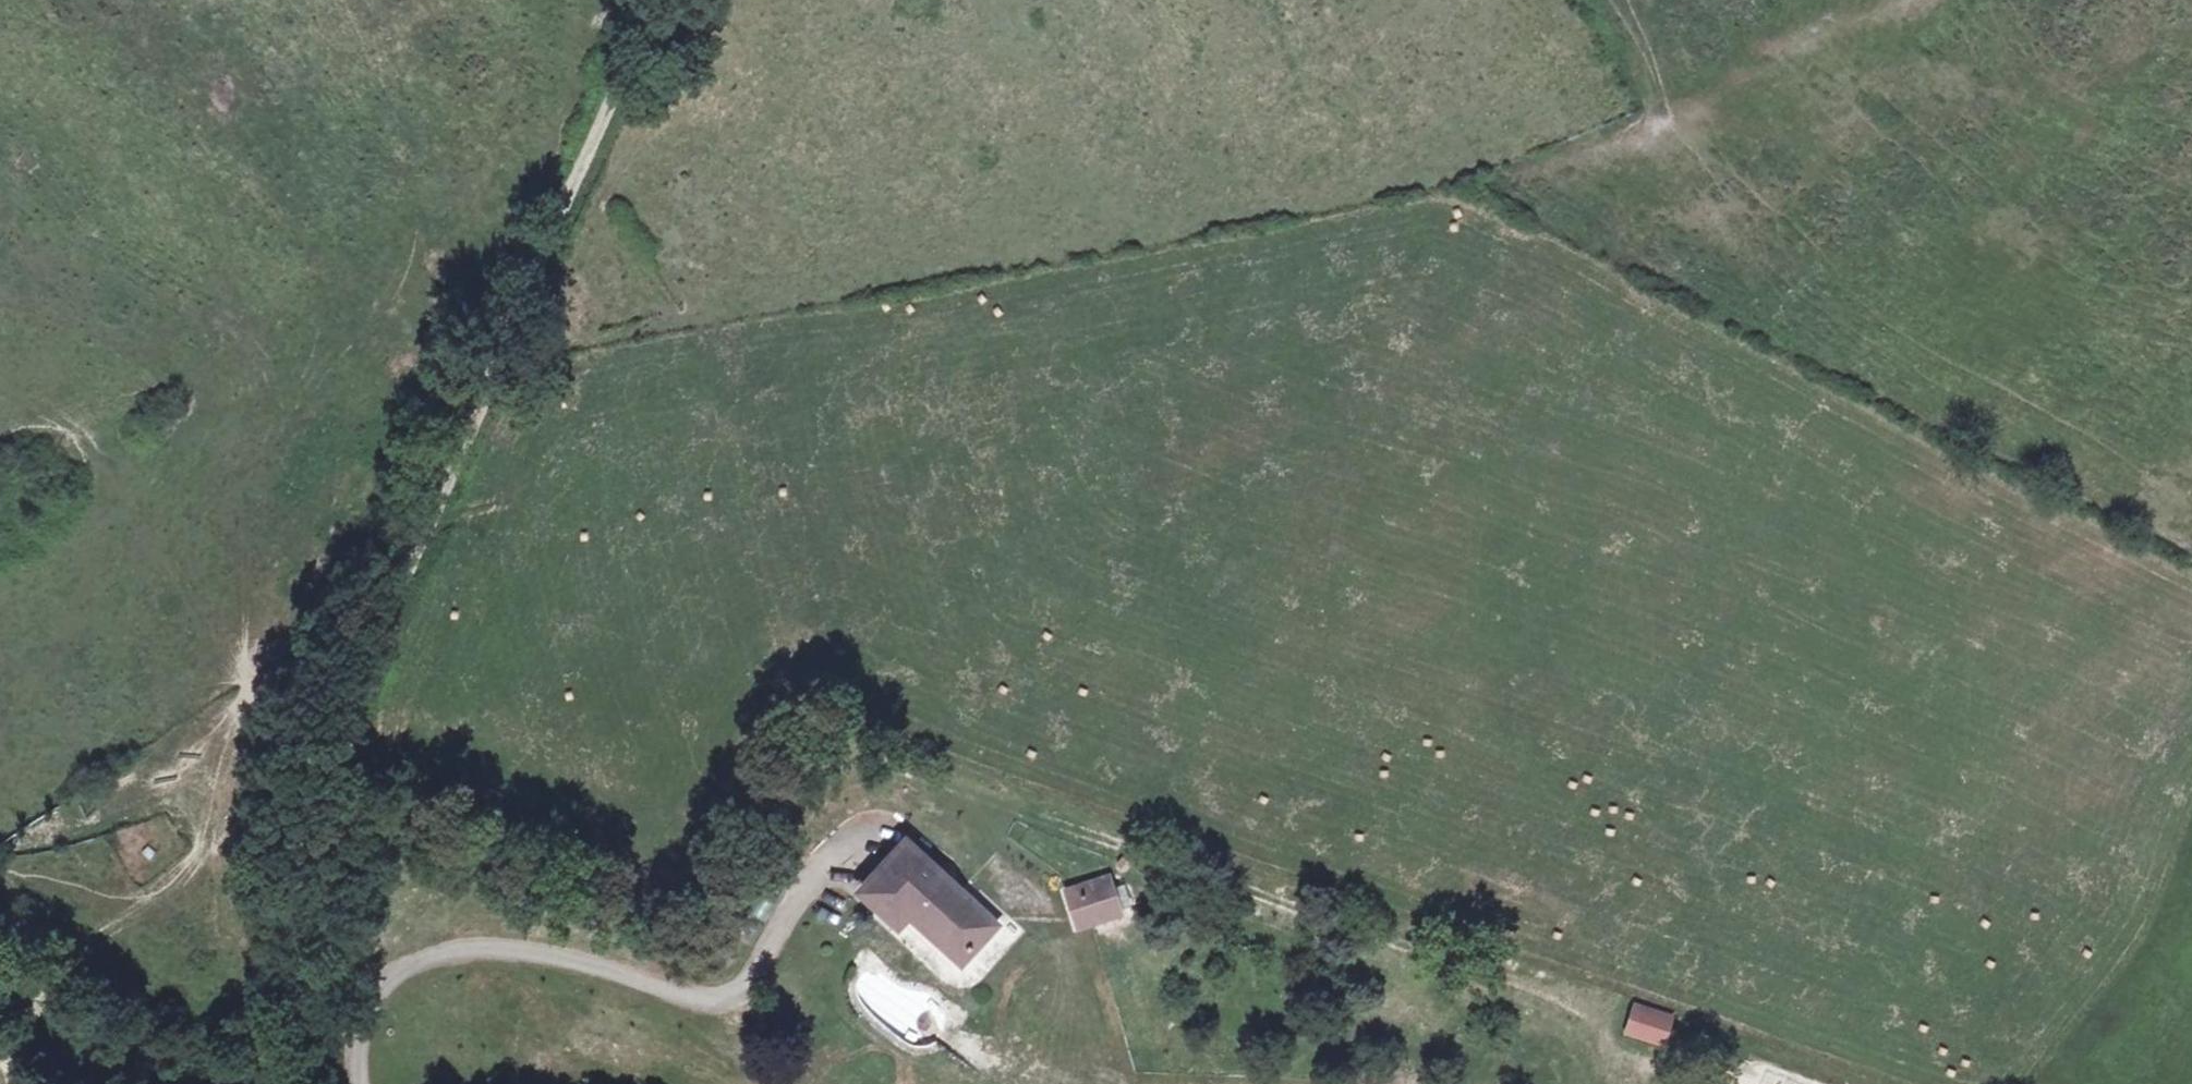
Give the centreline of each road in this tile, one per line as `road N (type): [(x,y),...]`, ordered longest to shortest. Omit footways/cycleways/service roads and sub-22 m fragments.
road 1 (track): [(651,0),(474,434),(331,730),(302,825),(307,969),(341,1083)]

